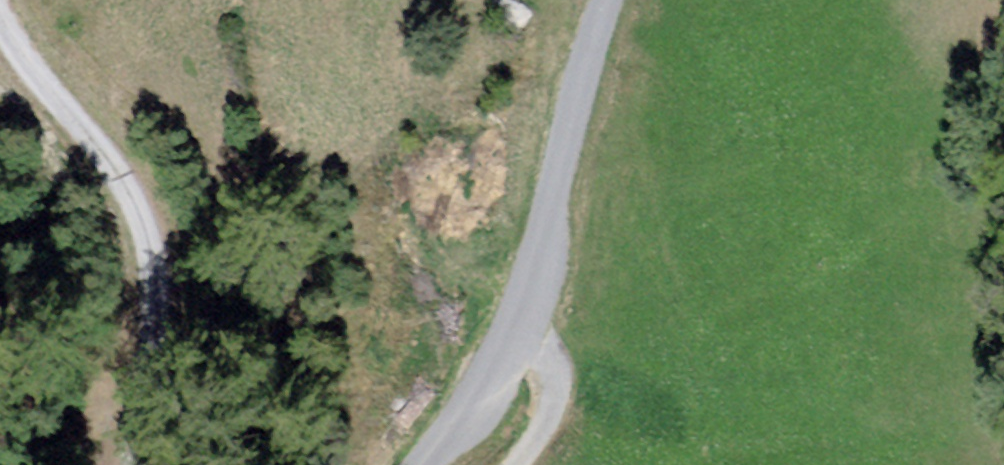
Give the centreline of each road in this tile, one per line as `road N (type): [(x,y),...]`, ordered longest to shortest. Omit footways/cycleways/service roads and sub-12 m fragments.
road 1 (unclassified): [(450,464),(549,296),(635,28),(652,0)]
road 2 (track): [(158,464),(168,397),(144,230),(87,152),(18,0)]
road 3 (track): [(515,464),(562,397),(529,329)]

